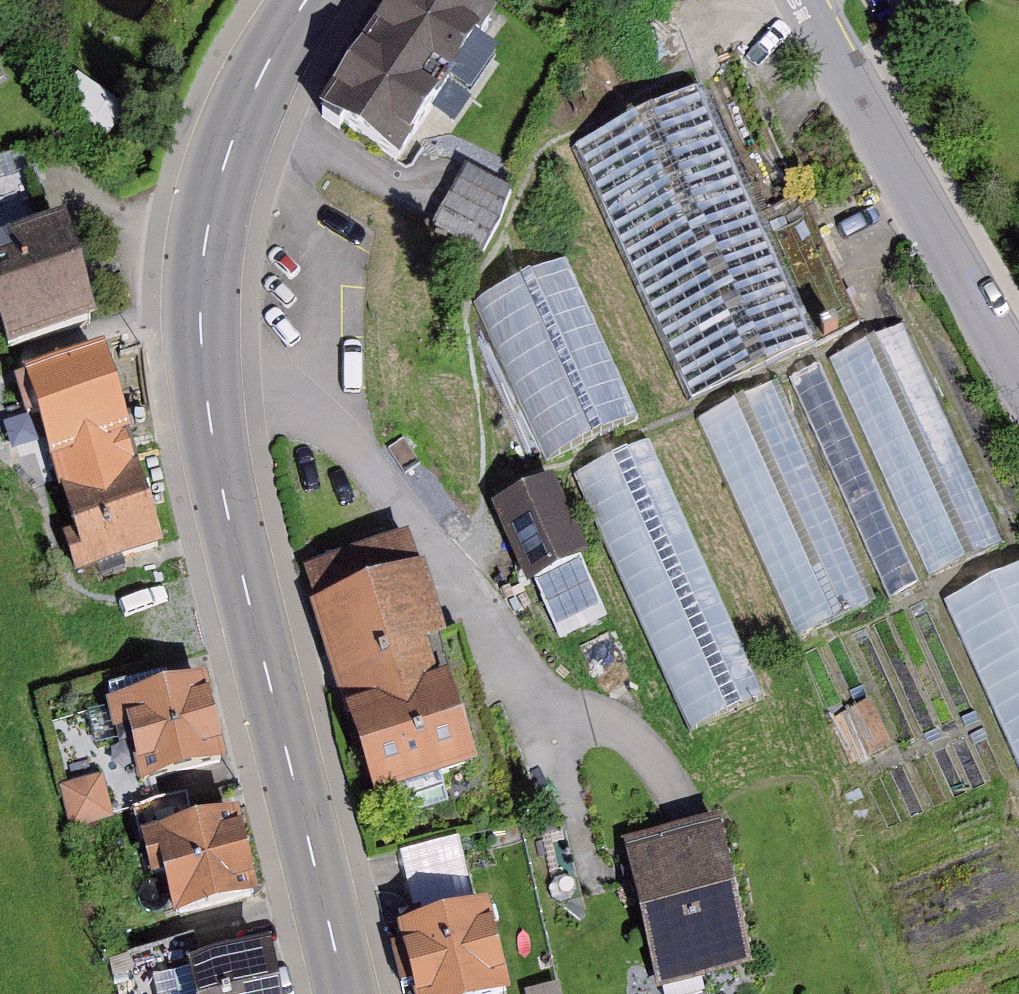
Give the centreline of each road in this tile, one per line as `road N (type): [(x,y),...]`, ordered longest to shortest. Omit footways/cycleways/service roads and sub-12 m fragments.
road 1 (secondary): [(304,0),(263,65),(228,154),(207,235),(201,307),(229,504),(347,993)]
road 2 (residential): [(802,0),(1018,382)]

